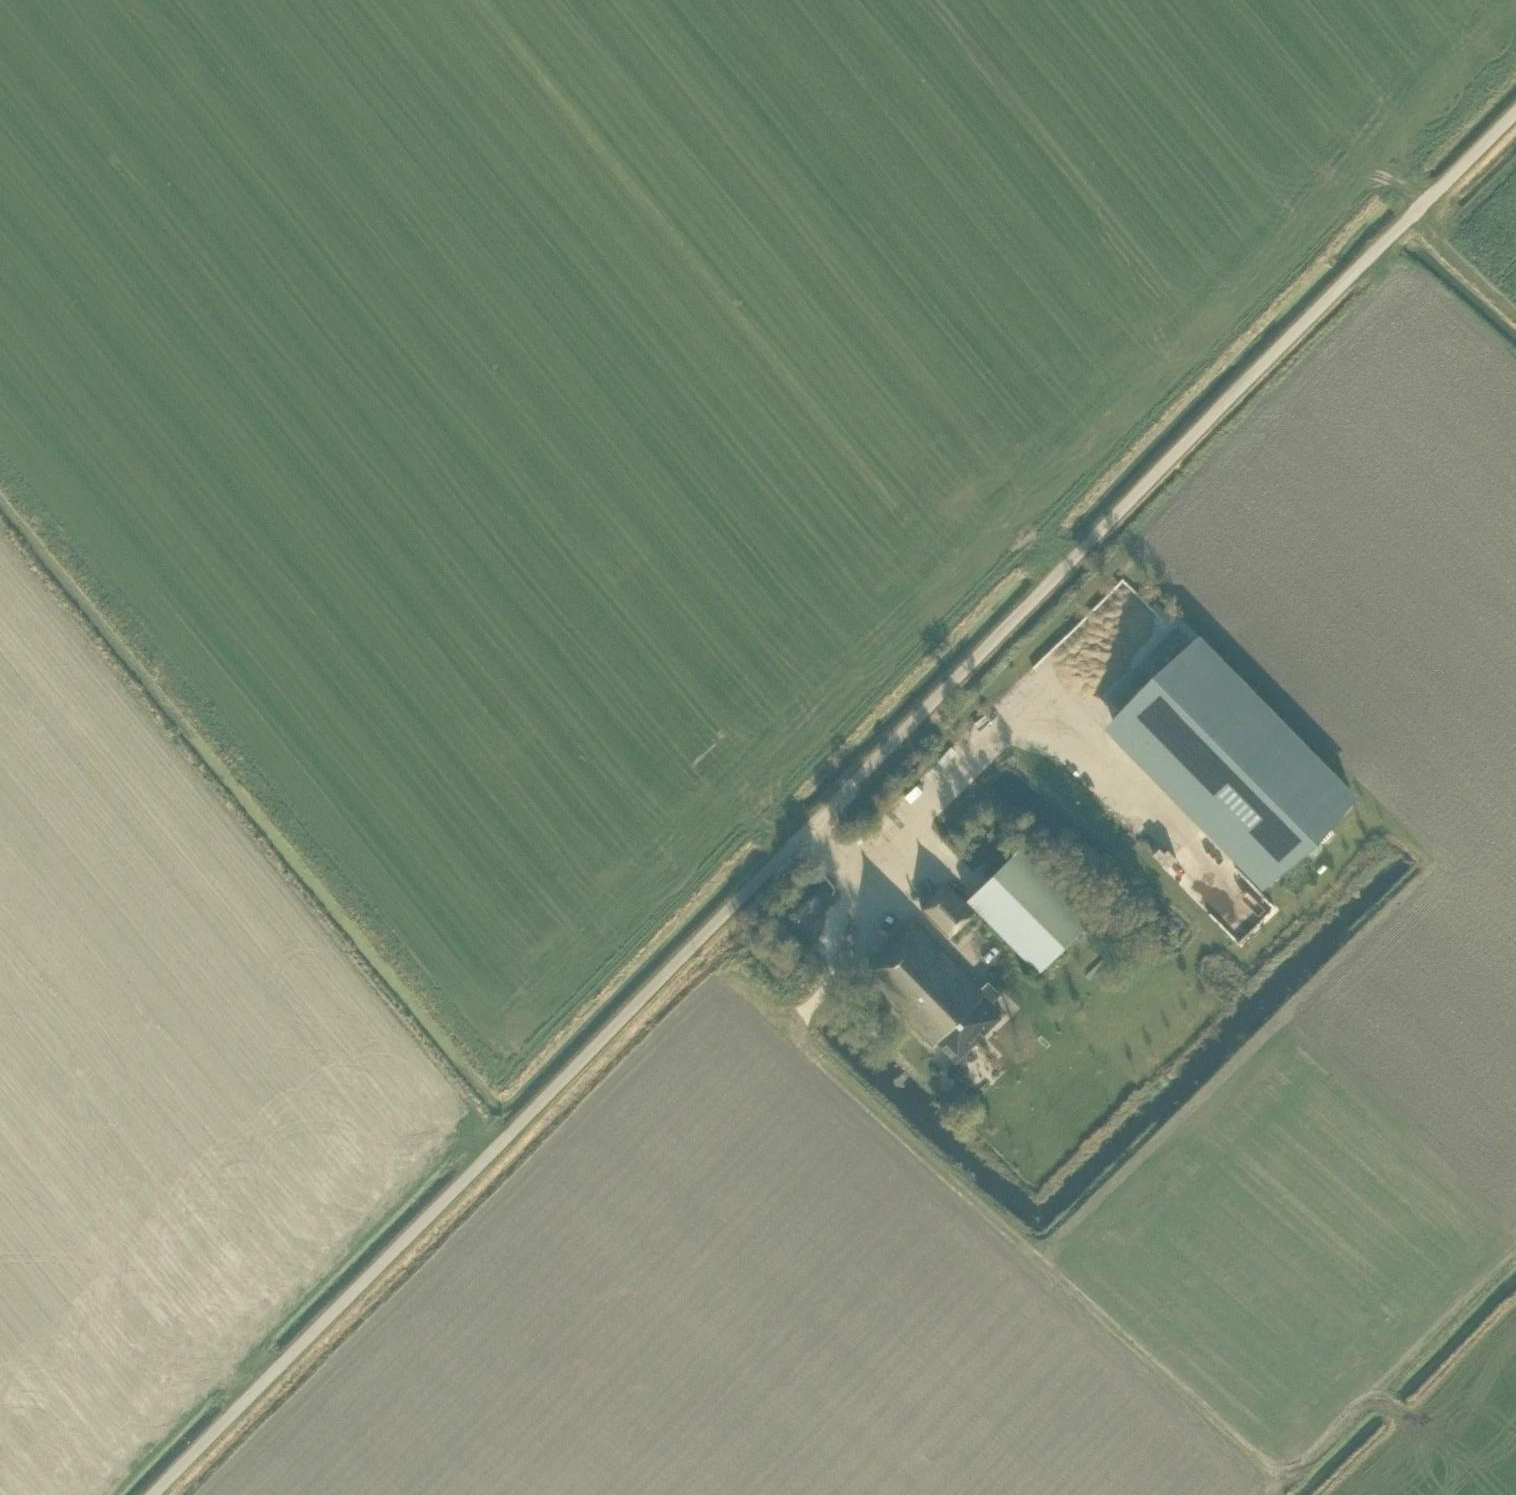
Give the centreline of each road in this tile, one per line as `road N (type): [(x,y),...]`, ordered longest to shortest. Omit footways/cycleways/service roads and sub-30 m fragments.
road 1 (unclassified): [(149,1494),(1515,110)]

